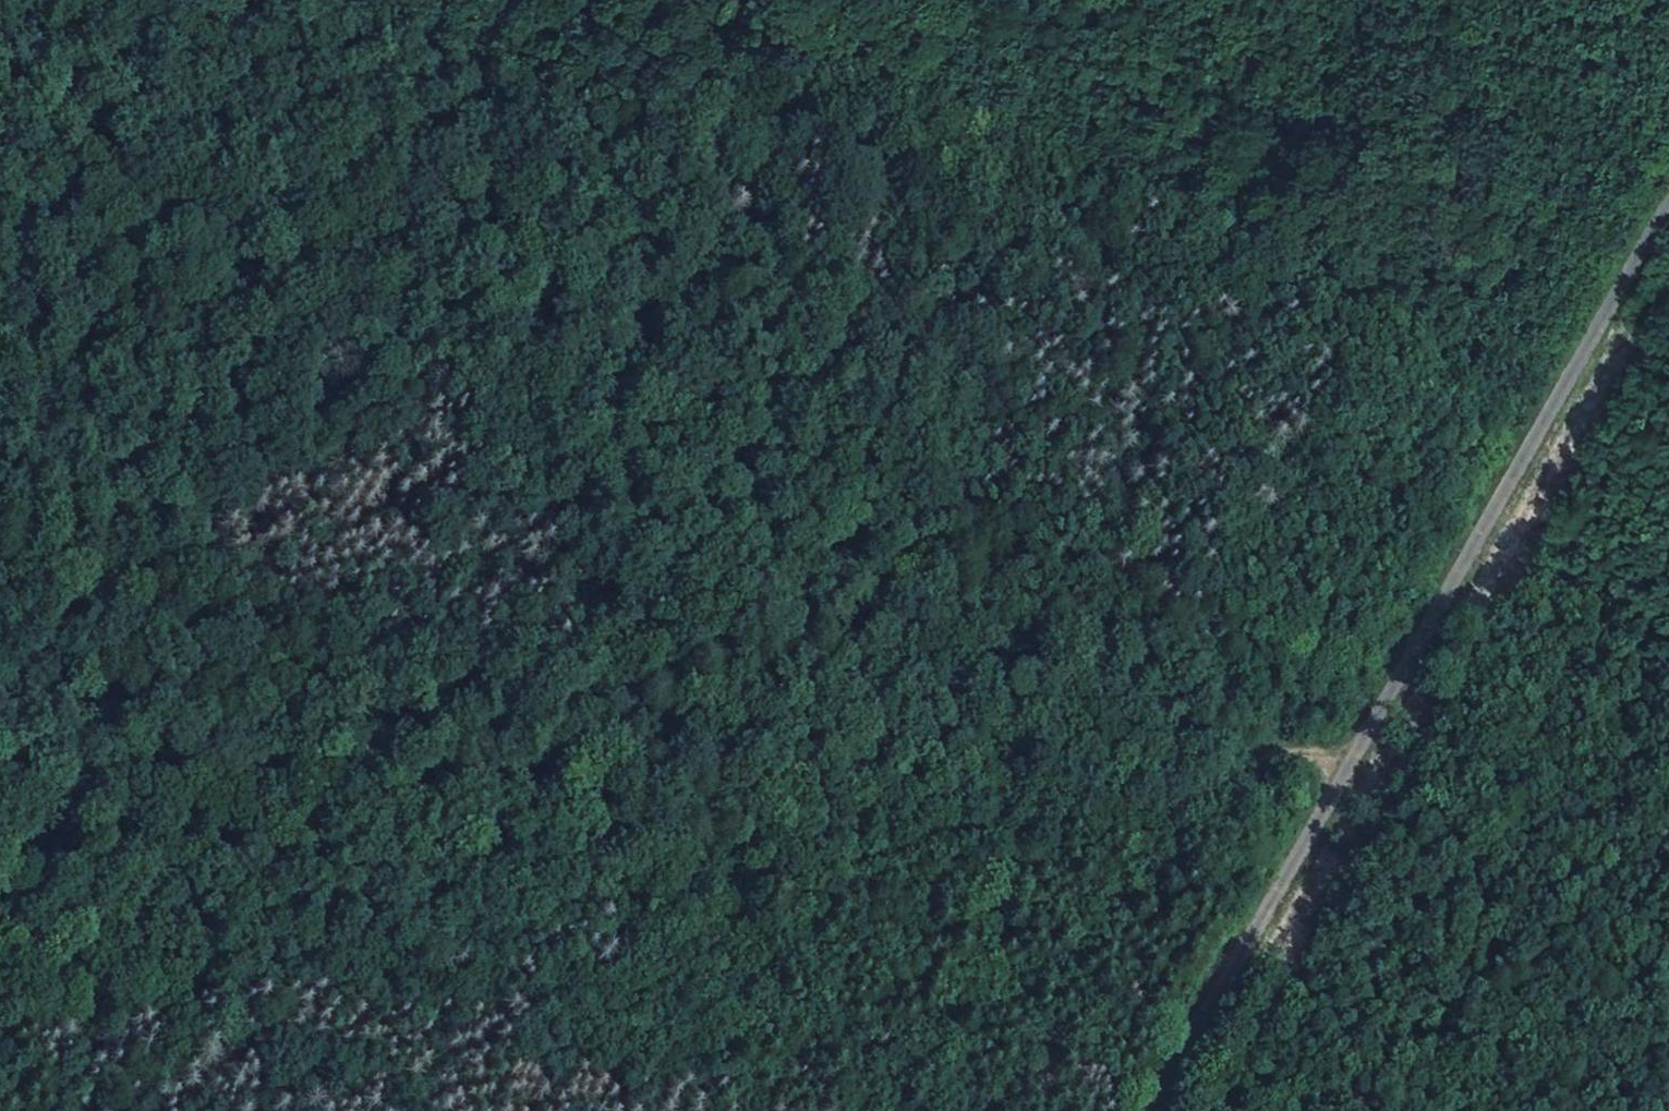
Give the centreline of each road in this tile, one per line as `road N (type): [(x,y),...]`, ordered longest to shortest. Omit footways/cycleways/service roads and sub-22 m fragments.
road 1 (track): [(1344,781),(1668,213)]
road 2 (track): [(1156,1110),(1344,781)]

